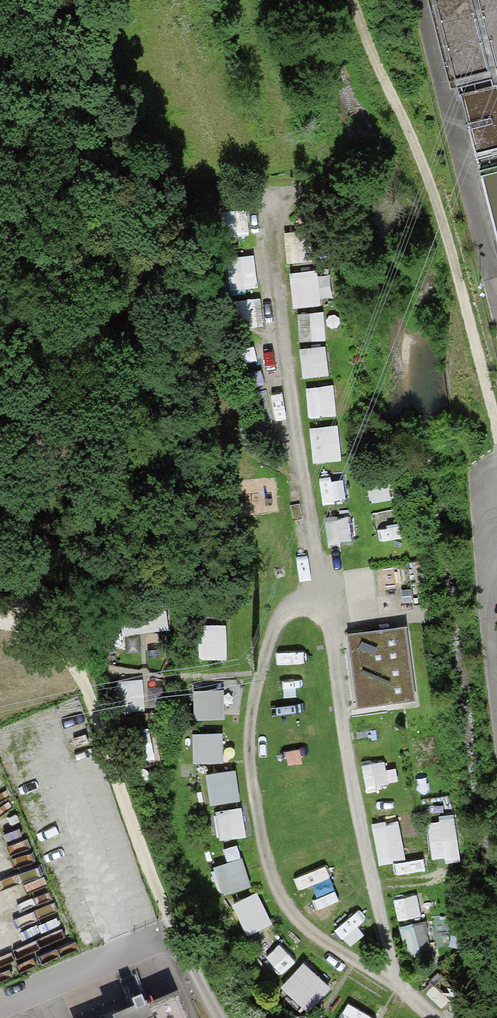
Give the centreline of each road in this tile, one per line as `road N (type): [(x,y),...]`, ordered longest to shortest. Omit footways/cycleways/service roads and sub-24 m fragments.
road 1 (track): [(496,436),(443,233),(347,0)]
road 2 (track): [(24,624),(61,647),(85,684),(174,931),(222,1017)]
road 3 (track): [(0,220),(48,538),(24,624)]
road 4 (track): [(496,726),(478,487),(496,461)]
road 5 (residential): [(174,931),(0,1007)]

